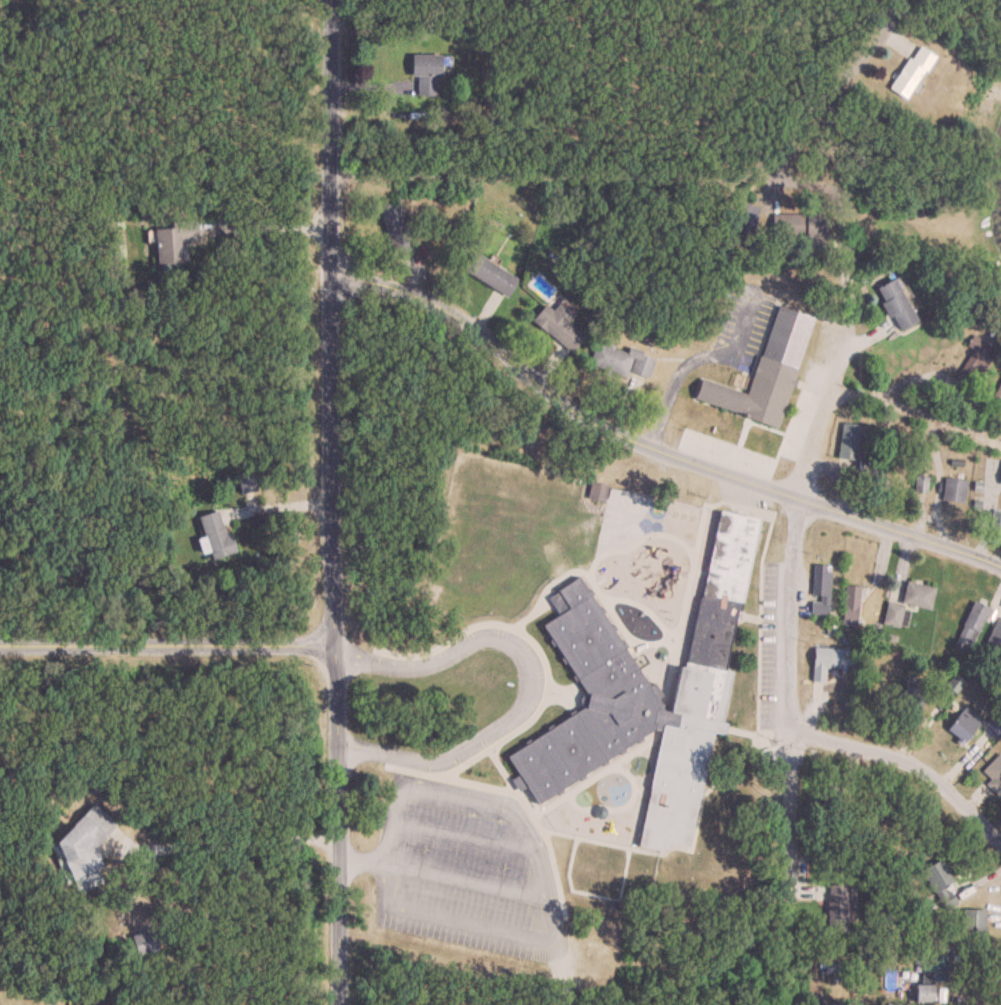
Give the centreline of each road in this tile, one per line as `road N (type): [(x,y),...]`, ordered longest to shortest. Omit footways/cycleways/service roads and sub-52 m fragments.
road 1 (residential): [(326,0),(336,1004)]
road 2 (residential): [(329,285),(369,284),(438,309),(561,403),(633,442),(1000,565)]
road 3 (residential): [(788,729),(800,417),(840,325),(827,209)]
road 4 (residential): [(0,644),(335,648)]
road 5 (residential): [(788,729),(918,767),(1000,843)]
road 6 (residential): [(823,365),(1000,424)]
road 7 (residential): [(827,209),(870,171),(878,132),(845,95)]

